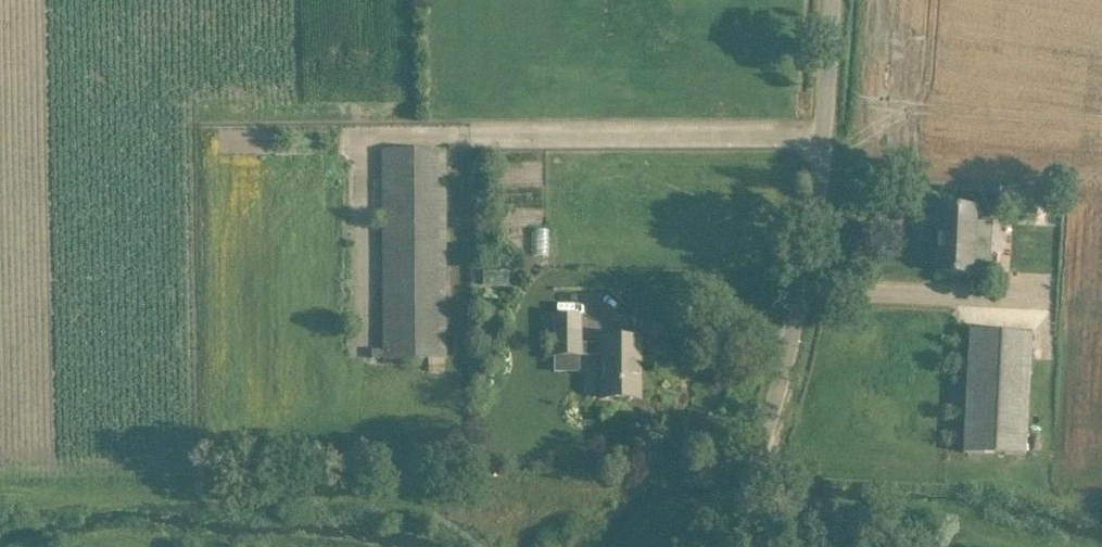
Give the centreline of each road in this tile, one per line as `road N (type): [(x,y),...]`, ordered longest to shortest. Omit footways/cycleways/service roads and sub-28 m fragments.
road 1 (unclassified): [(733,532),(786,361),(811,243),(831,0)]

